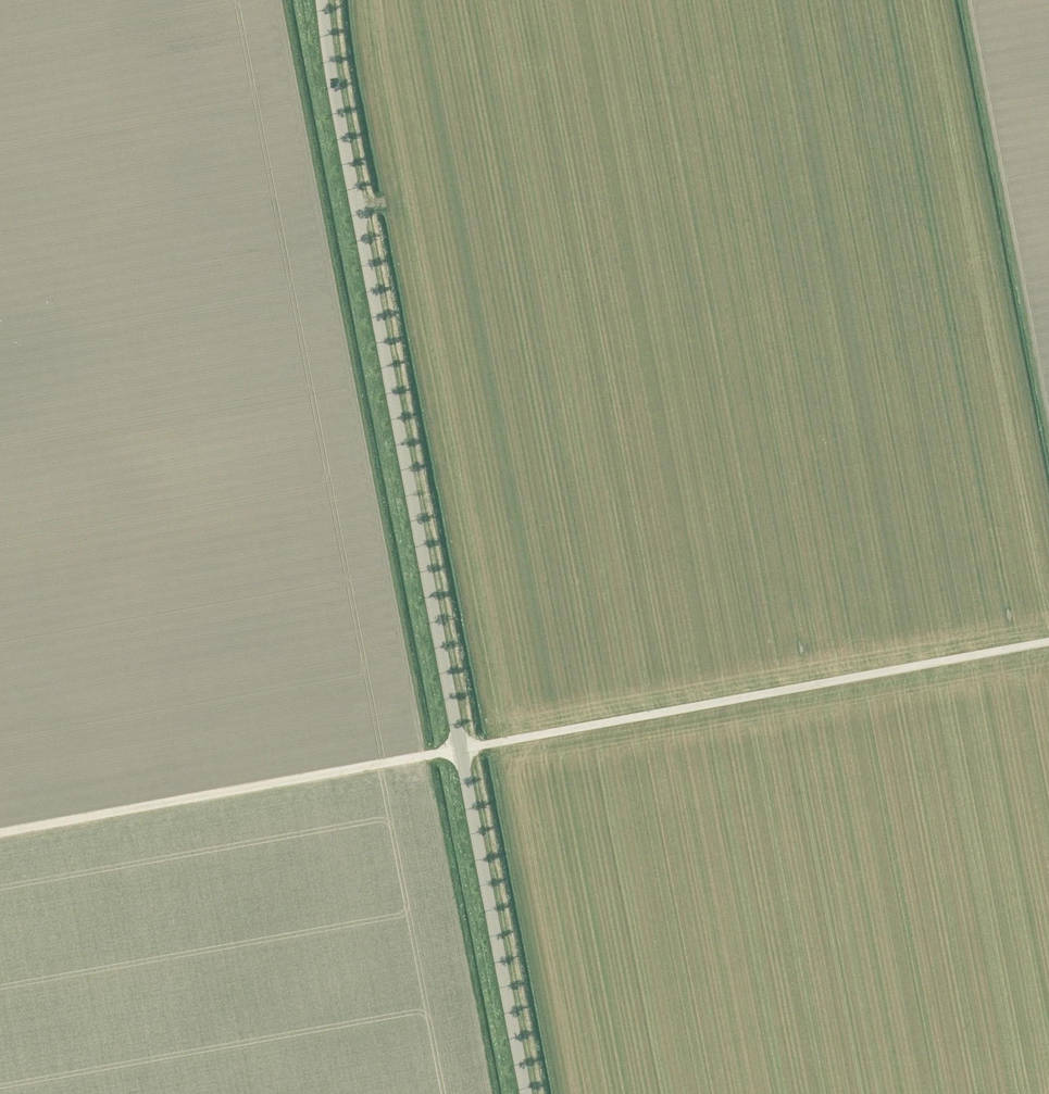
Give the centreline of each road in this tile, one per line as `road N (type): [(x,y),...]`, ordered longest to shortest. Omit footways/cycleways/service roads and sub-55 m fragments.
road 1 (unclassified): [(526,1093),(322,0)]
road 2 (track): [(460,750),(1048,643)]

